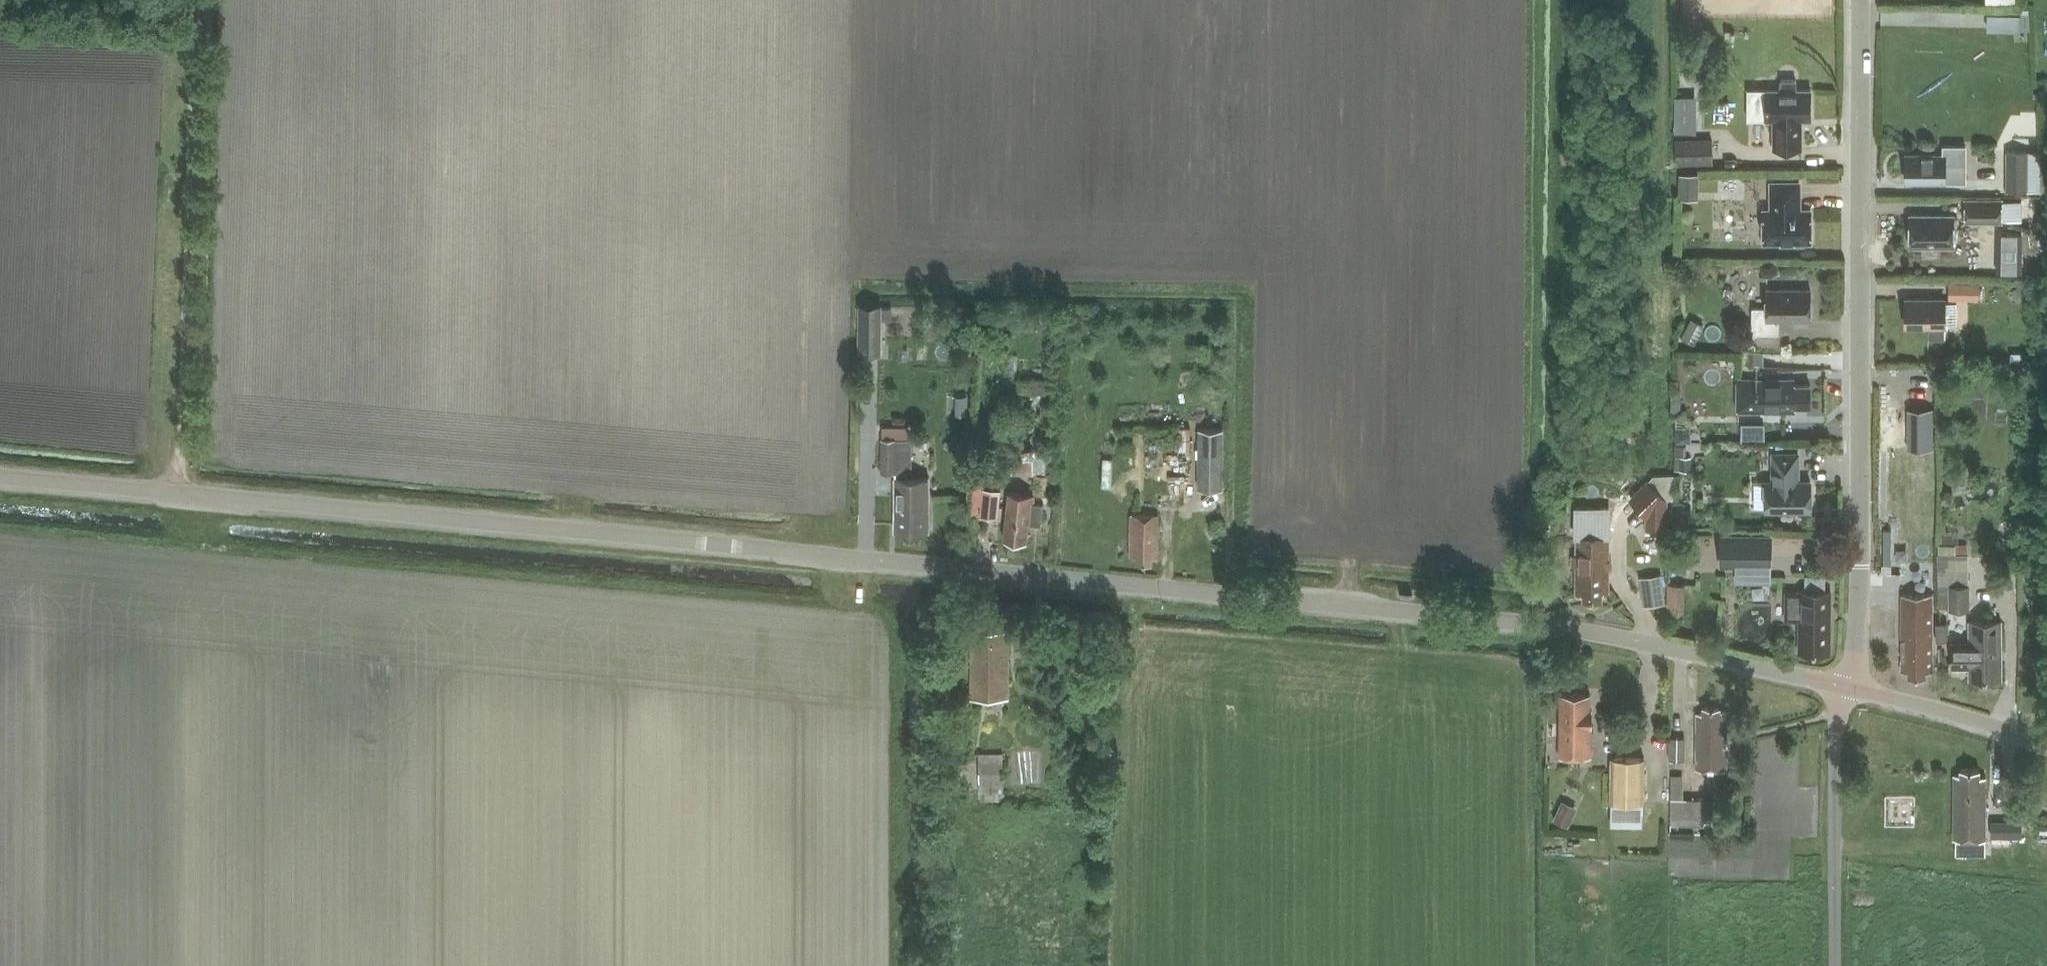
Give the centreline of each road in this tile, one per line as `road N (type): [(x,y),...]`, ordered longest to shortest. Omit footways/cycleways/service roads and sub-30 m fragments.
road 1 (residential): [(1832,689),(1581,632),(0,476)]
road 2 (unclassified): [(1851,694),(1854,0)]
road 3 (track): [(179,493),(195,0)]
road 4 (unclassified): [(1834,965),(1832,689)]
road 5 (residential): [(2046,746),(1851,694)]

